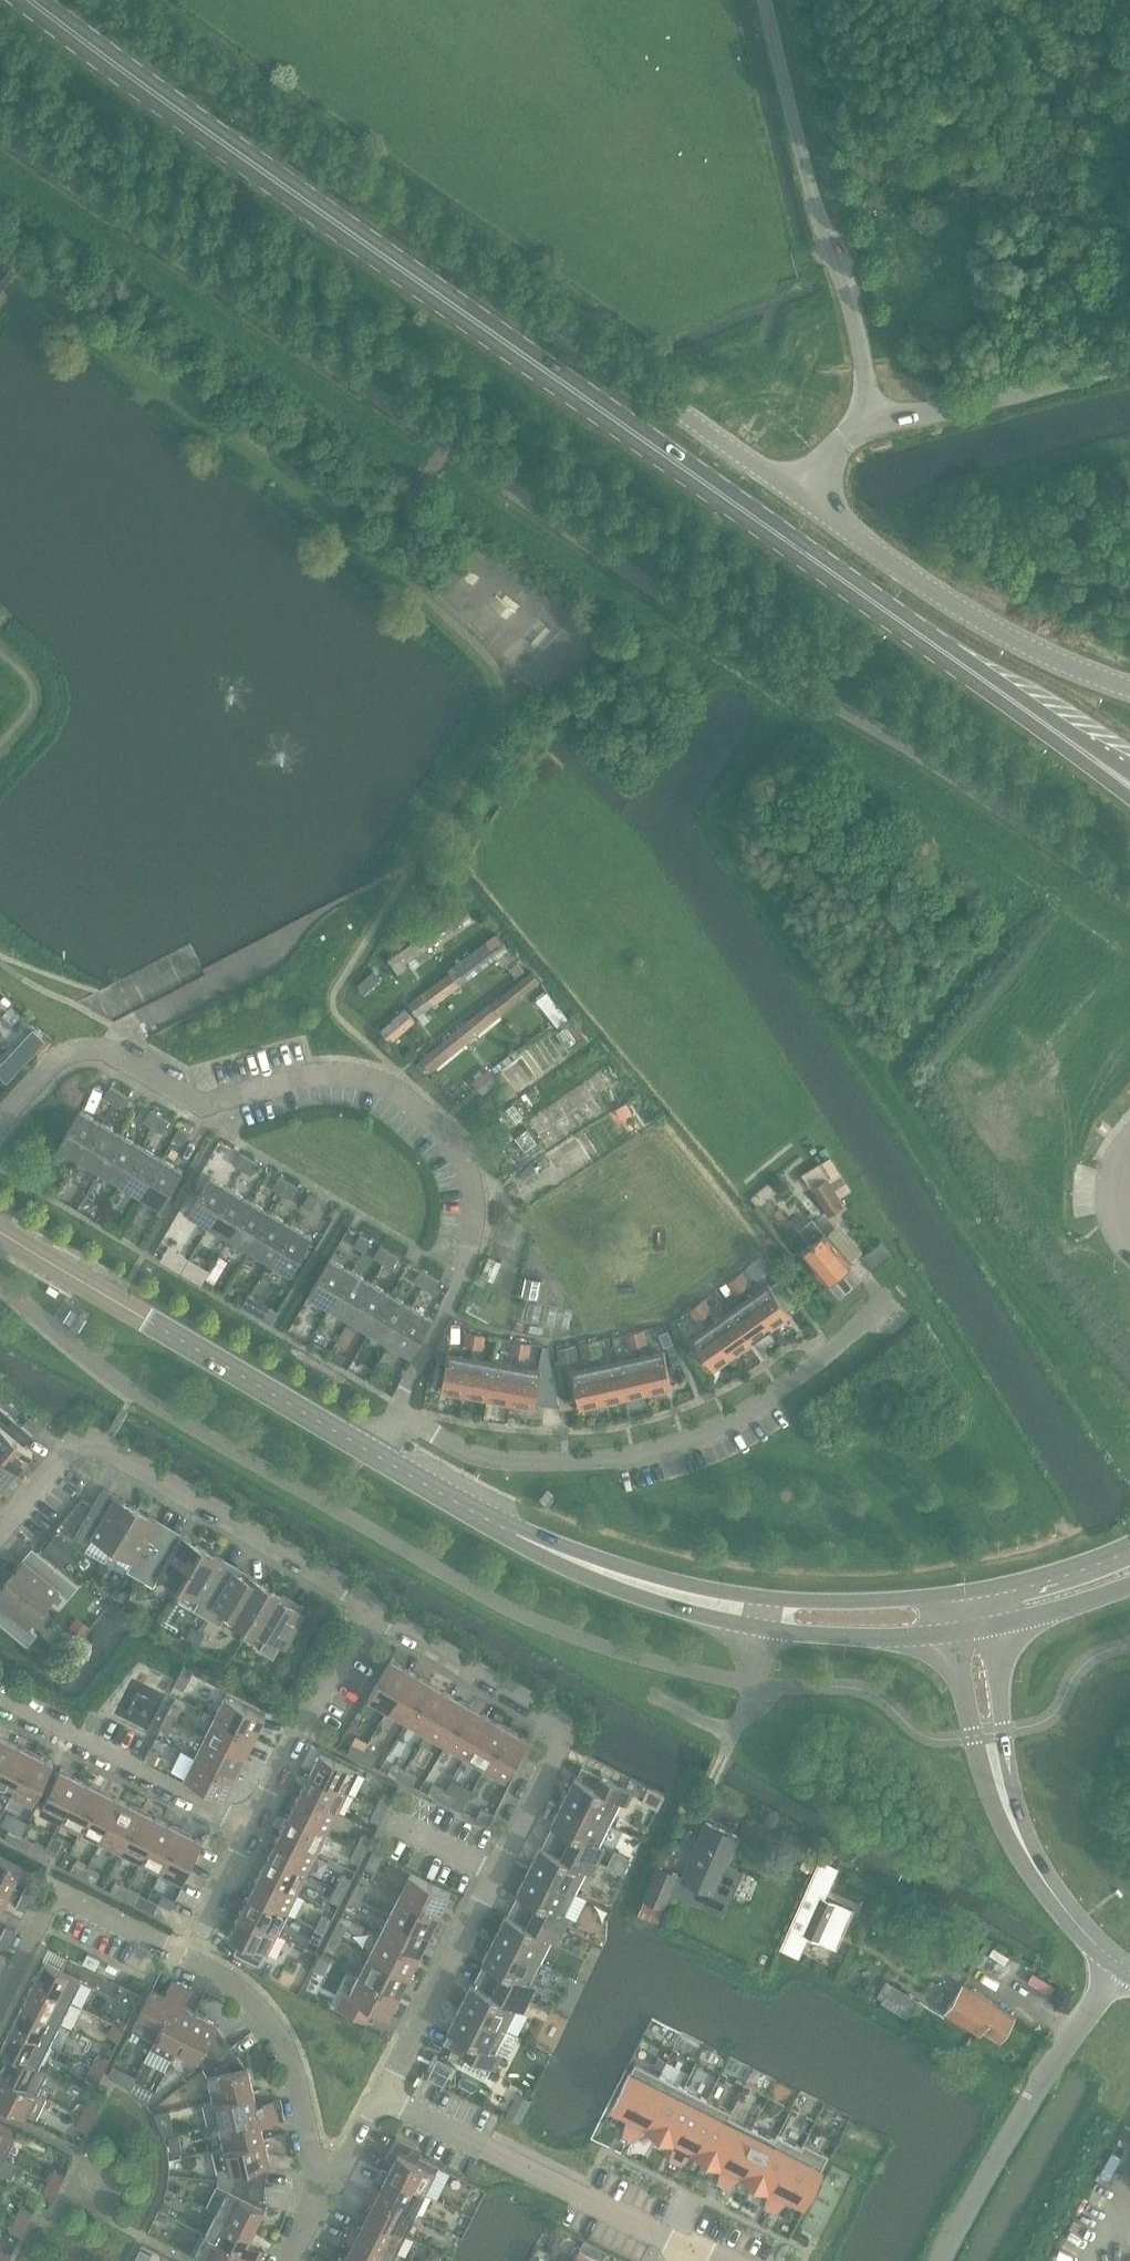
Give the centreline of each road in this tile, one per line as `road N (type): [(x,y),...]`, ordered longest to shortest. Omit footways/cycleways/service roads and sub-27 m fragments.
road 1 (primary): [(1129,785),(24,0)]
road 2 (unclassified): [(777,479),(104,0)]
road 3 (residential): [(392,1422),(453,1292),(471,1232),(464,1148),(431,1114),(389,1084),(332,1076),(268,1082),(216,1105),(127,1062),(71,1056),(0,1111)]
road 4 (residential): [(381,2095),(562,1738),(558,1719),(366,1609)]
road 5 (residential): [(392,1422),(484,1459),(560,1466),(635,1458),(719,1423),(877,1307)]
road 6 (residential): [(366,1609),(85,1442),(0,1535)]
road 7 (tertiary): [(374,1453),(0,1231)]
road 8 (unclassified): [(871,418),(854,327),(763,0)]
road 9 (tertiary): [(963,1597),(753,1606),(556,1558)]
road 10 (unclassified): [(1129,691),(1042,653),(902,574),(777,479)]
road 11 (tertiary): [(556,1558),(684,1621),(787,1638),(947,1637)]
road 12 (residential): [(691,2250),(381,2095)]
road 13 (unclassified): [(940,2260),(1077,2022),(1113,1973)]
road 14 (residential): [(317,2194),(292,2071),(248,2002),(177,1959)]
road 15 (residential): [(244,1831),(0,1708)]
road 16 (unclassified): [(871,418),(946,410),(1129,361)]
road 17 (residential): [(244,1831),(366,1609)]
road 18 (unclassified): [(947,1637),(981,1792),(1015,1844)]
road 19 (unclassified): [(1015,1844),(996,1735),(990,1632)]
road 20 (tertiary): [(556,1558),(374,1453)]
road 21 (tertiary): [(1129,1549),(1096,1566),(963,1597)]
road 22 (unclassified): [(1113,1973),(1060,1916),(1015,1844)]
road 23 (tertiary): [(990,1632),(1129,1586)]
road 24 (residential): [(177,1959),(244,1831)]
road 25 (residential): [(177,1959),(51,1895)]

